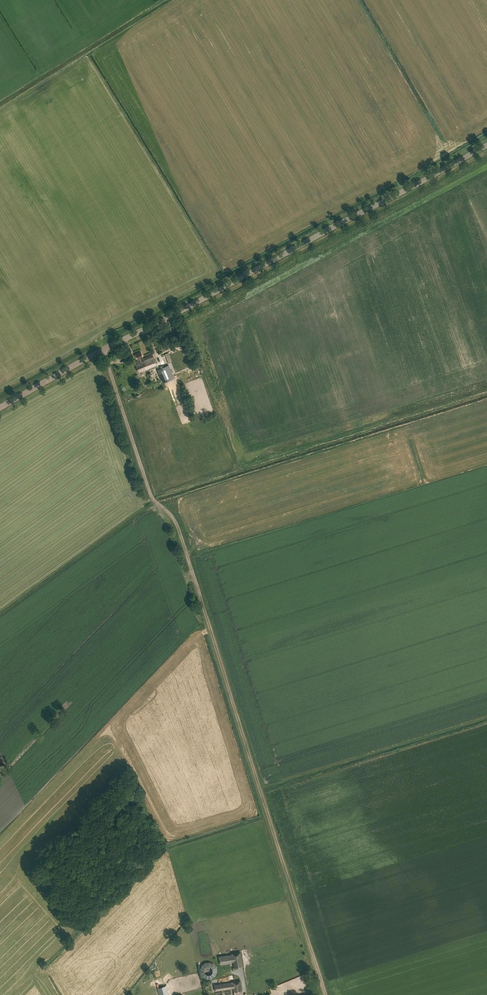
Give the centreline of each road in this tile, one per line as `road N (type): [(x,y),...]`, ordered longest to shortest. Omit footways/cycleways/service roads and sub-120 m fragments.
road 1 (track): [(325,994),(183,543),(148,488),(103,350)]
road 2 (tertiary): [(0,408),(486,145)]

